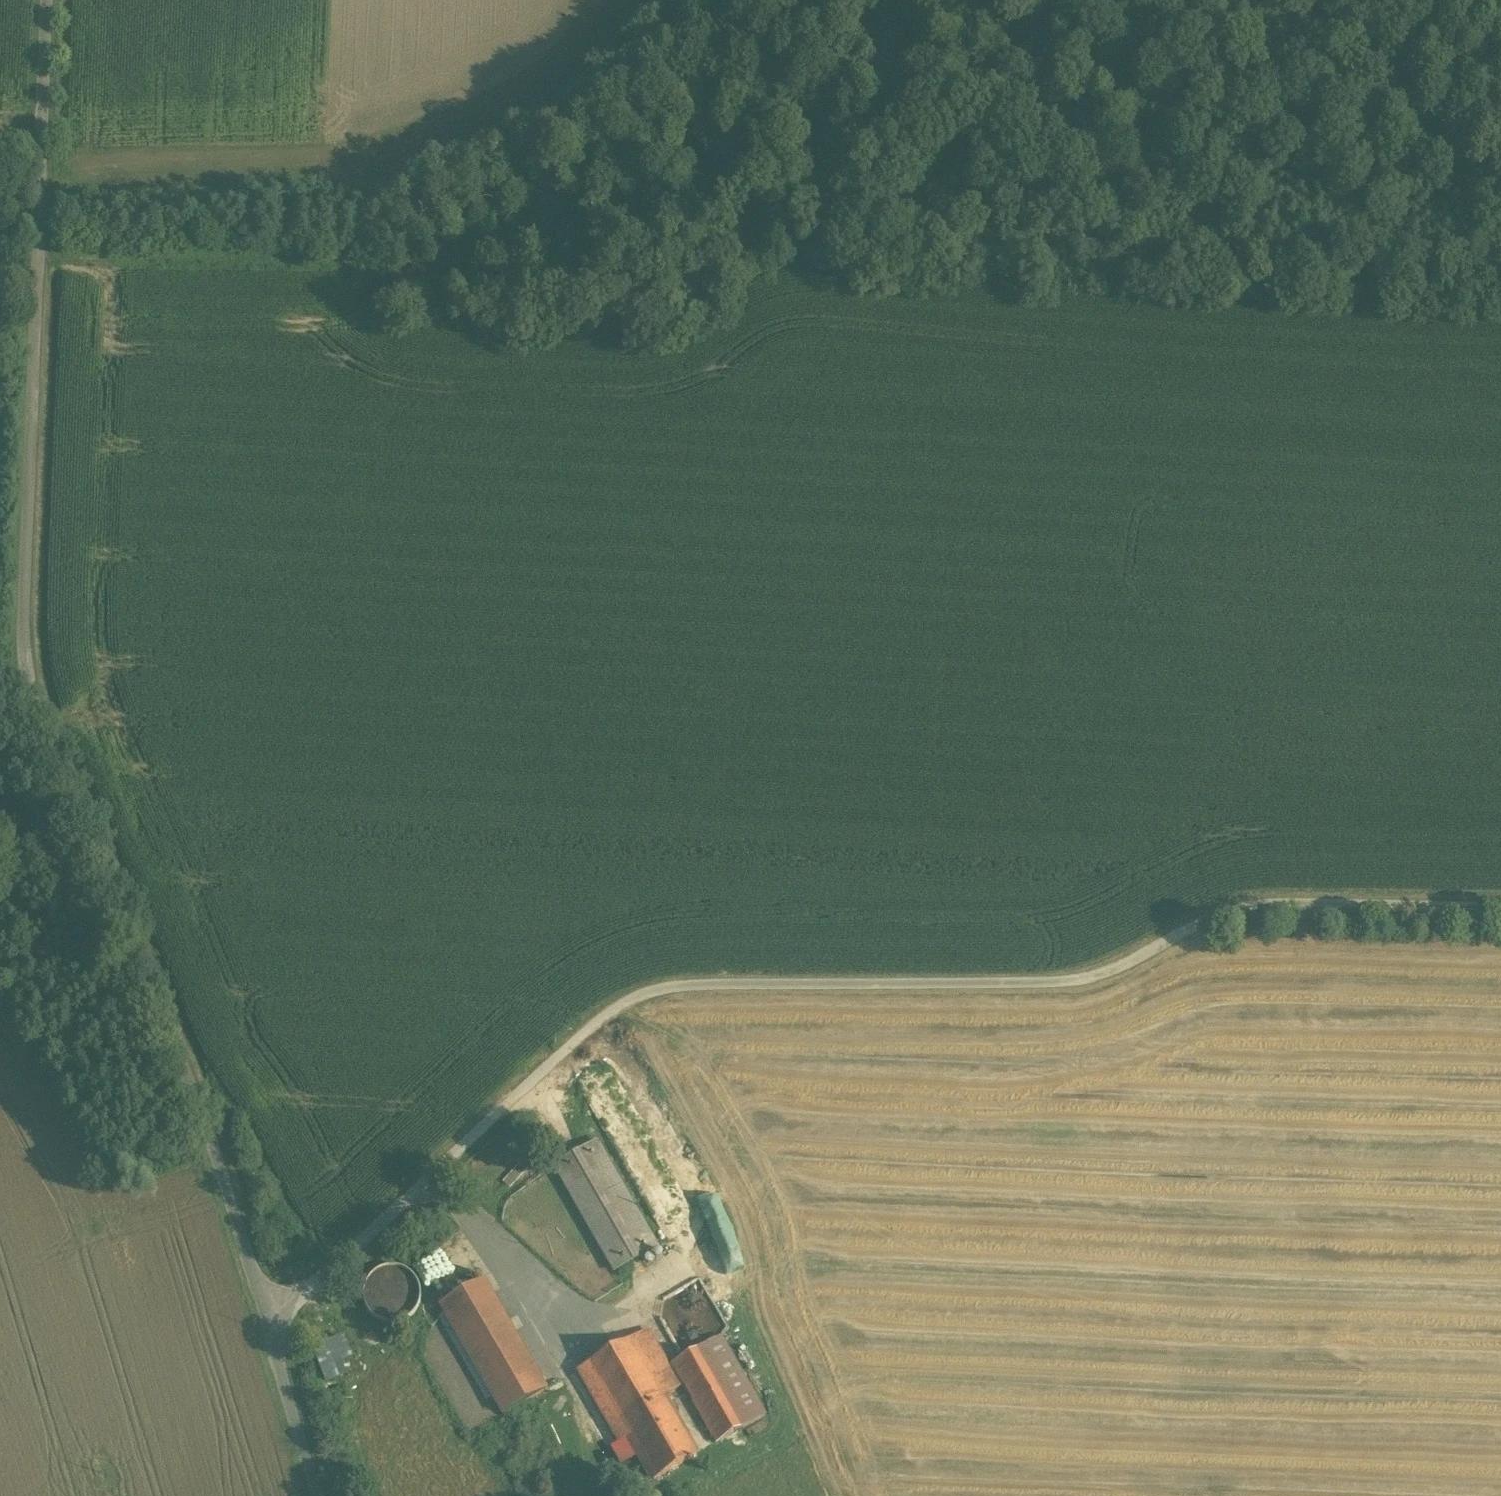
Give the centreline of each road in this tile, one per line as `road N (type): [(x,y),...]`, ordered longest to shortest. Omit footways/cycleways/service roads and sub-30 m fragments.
road 1 (unclassified): [(1500,899),(1250,895),(1107,966),(1066,976),(698,984),(644,994),(607,1017),(268,1329)]
road 2 (unclassified): [(268,1329),(210,1137),(25,672),(49,0)]
road 3 (unclassified): [(317,1495),(268,1329)]

